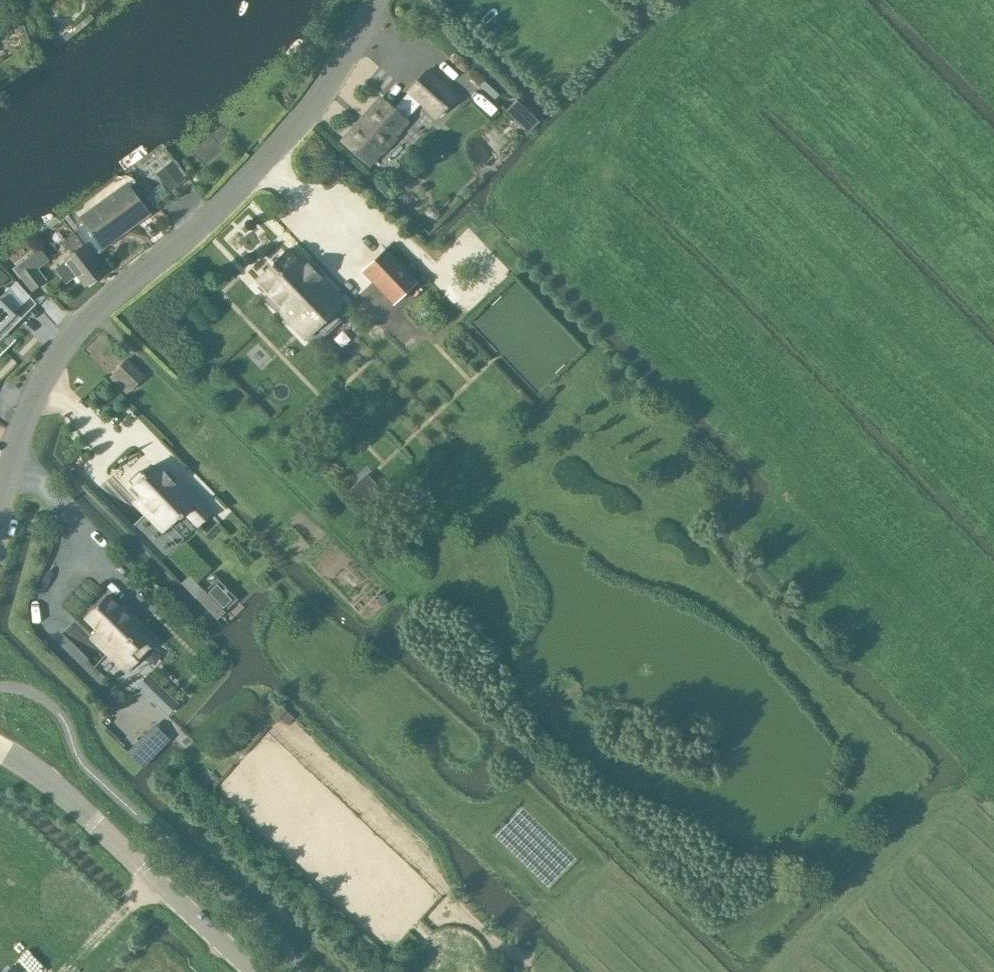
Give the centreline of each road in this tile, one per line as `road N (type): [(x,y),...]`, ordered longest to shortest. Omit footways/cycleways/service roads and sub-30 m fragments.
road 1 (tertiary): [(0,511),(41,382),(62,349),(270,155),(333,77),(378,0)]
road 2 (tertiary): [(254,971),(51,783),(0,750)]

